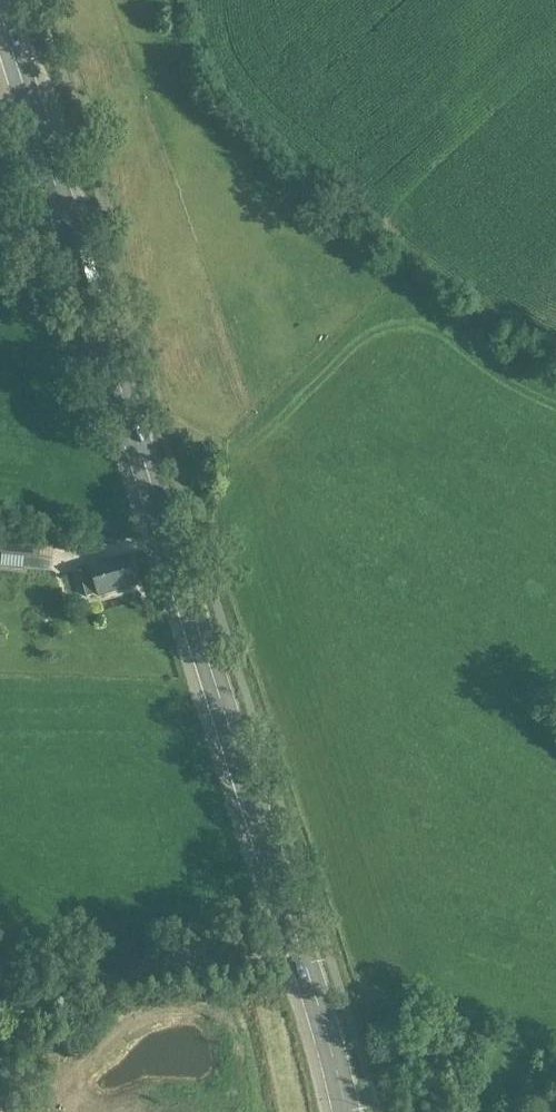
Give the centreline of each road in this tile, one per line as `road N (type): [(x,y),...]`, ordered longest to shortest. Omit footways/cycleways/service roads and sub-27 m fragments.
road 1 (secondary): [(349,1111),(323,1005),(0,11)]

